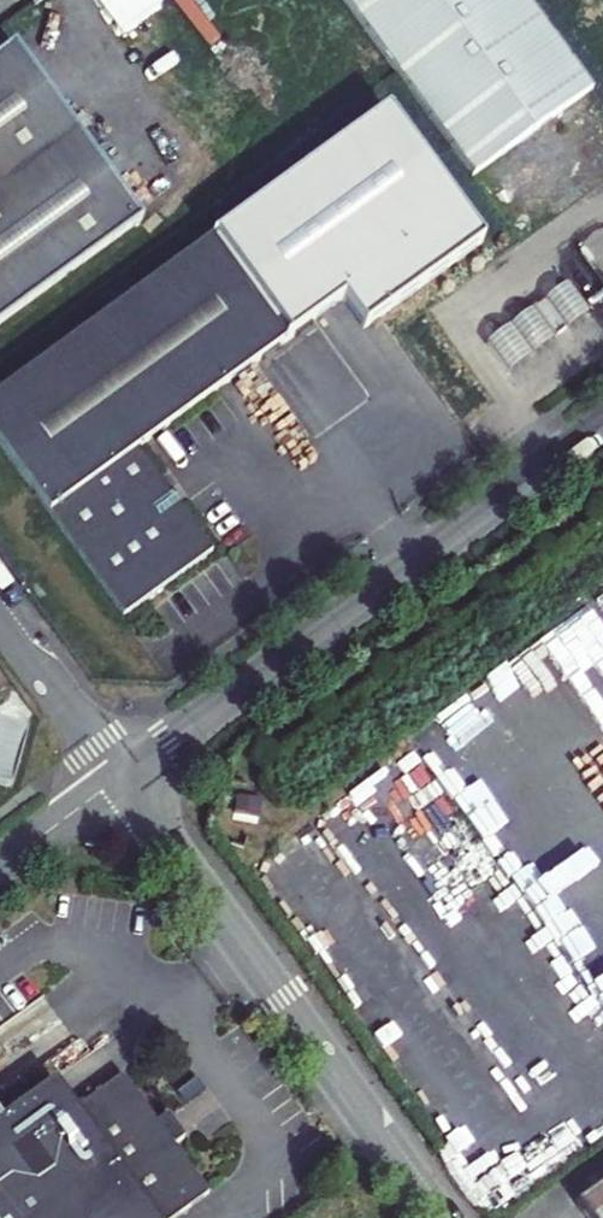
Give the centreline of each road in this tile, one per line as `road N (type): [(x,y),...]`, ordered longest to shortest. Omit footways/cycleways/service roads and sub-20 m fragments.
road 1 (secondary): [(602,424),(120,777)]
road 2 (secondary): [(120,777),(441,1217)]
road 3 (residential): [(0,612),(120,777)]
road 4 (residential): [(120,777),(0,868)]

